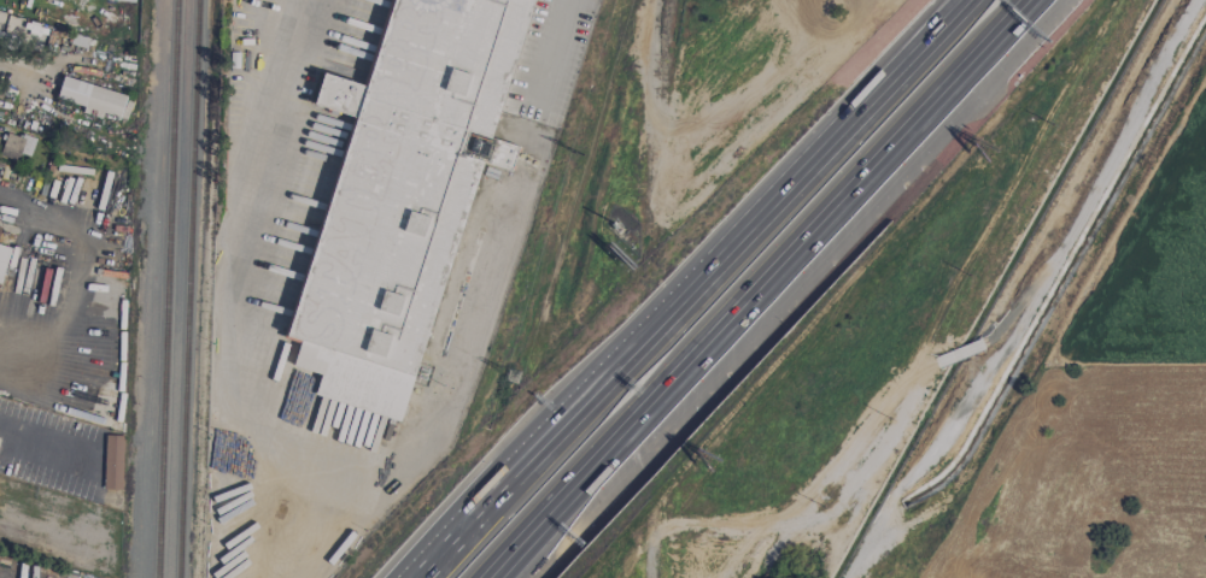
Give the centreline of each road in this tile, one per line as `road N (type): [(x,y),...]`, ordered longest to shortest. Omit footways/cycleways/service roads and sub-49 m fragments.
road 1 (motorway): [(496,577),(1024,0)]
road 2 (motorway): [(961,0),(572,408)]
road 3 (motorway): [(572,408),(416,577)]

